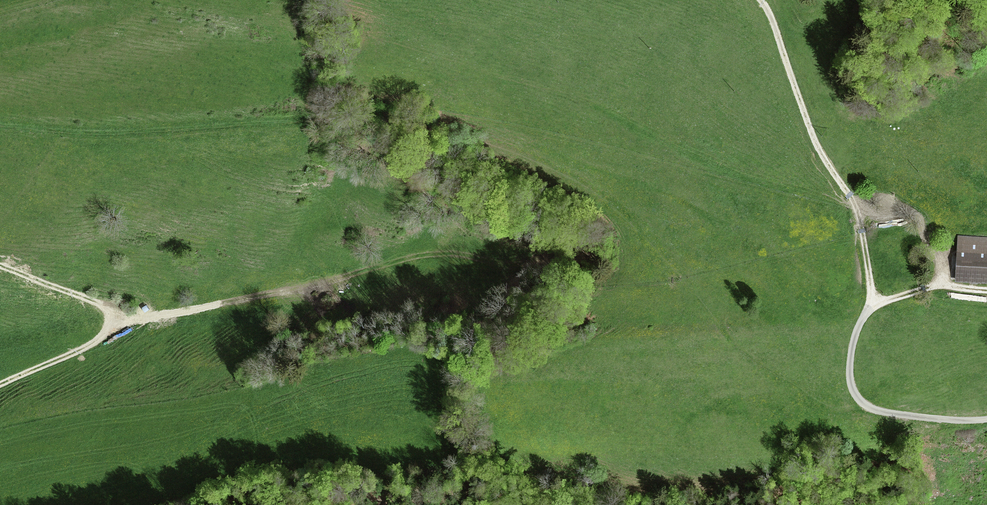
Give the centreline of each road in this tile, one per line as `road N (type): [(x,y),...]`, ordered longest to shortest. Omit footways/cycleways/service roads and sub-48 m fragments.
road 1 (track): [(871,304),(856,205),(812,135),(761,0)]
road 2 (track): [(0,385),(67,359),(110,321),(102,306),(0,266)]
road 3 (track): [(110,321),(339,282)]
road 4 (track): [(986,419),(863,404)]

